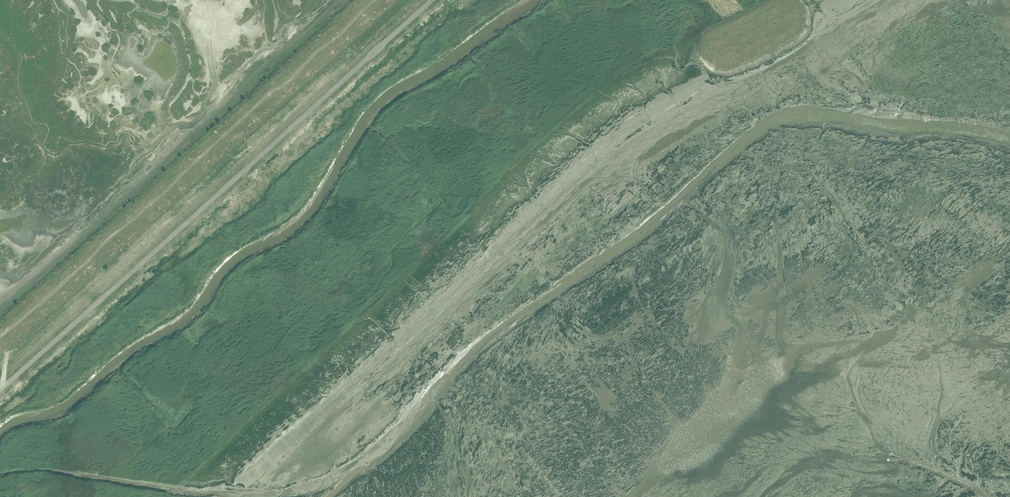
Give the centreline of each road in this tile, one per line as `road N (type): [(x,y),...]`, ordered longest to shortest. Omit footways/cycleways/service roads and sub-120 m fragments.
road 1 (track): [(0,330),(364,0)]

